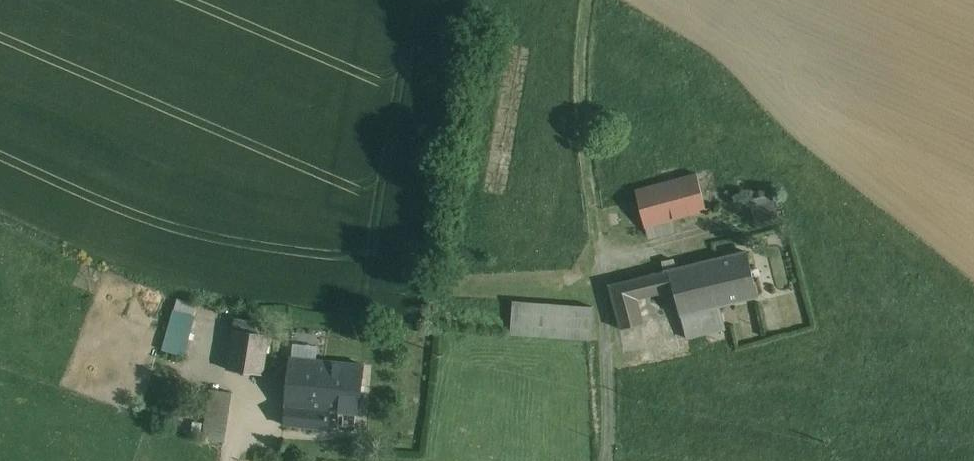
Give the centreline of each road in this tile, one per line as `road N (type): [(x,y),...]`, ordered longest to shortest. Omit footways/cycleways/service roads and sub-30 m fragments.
road 1 (track): [(599,259),(581,64),(592,0)]

